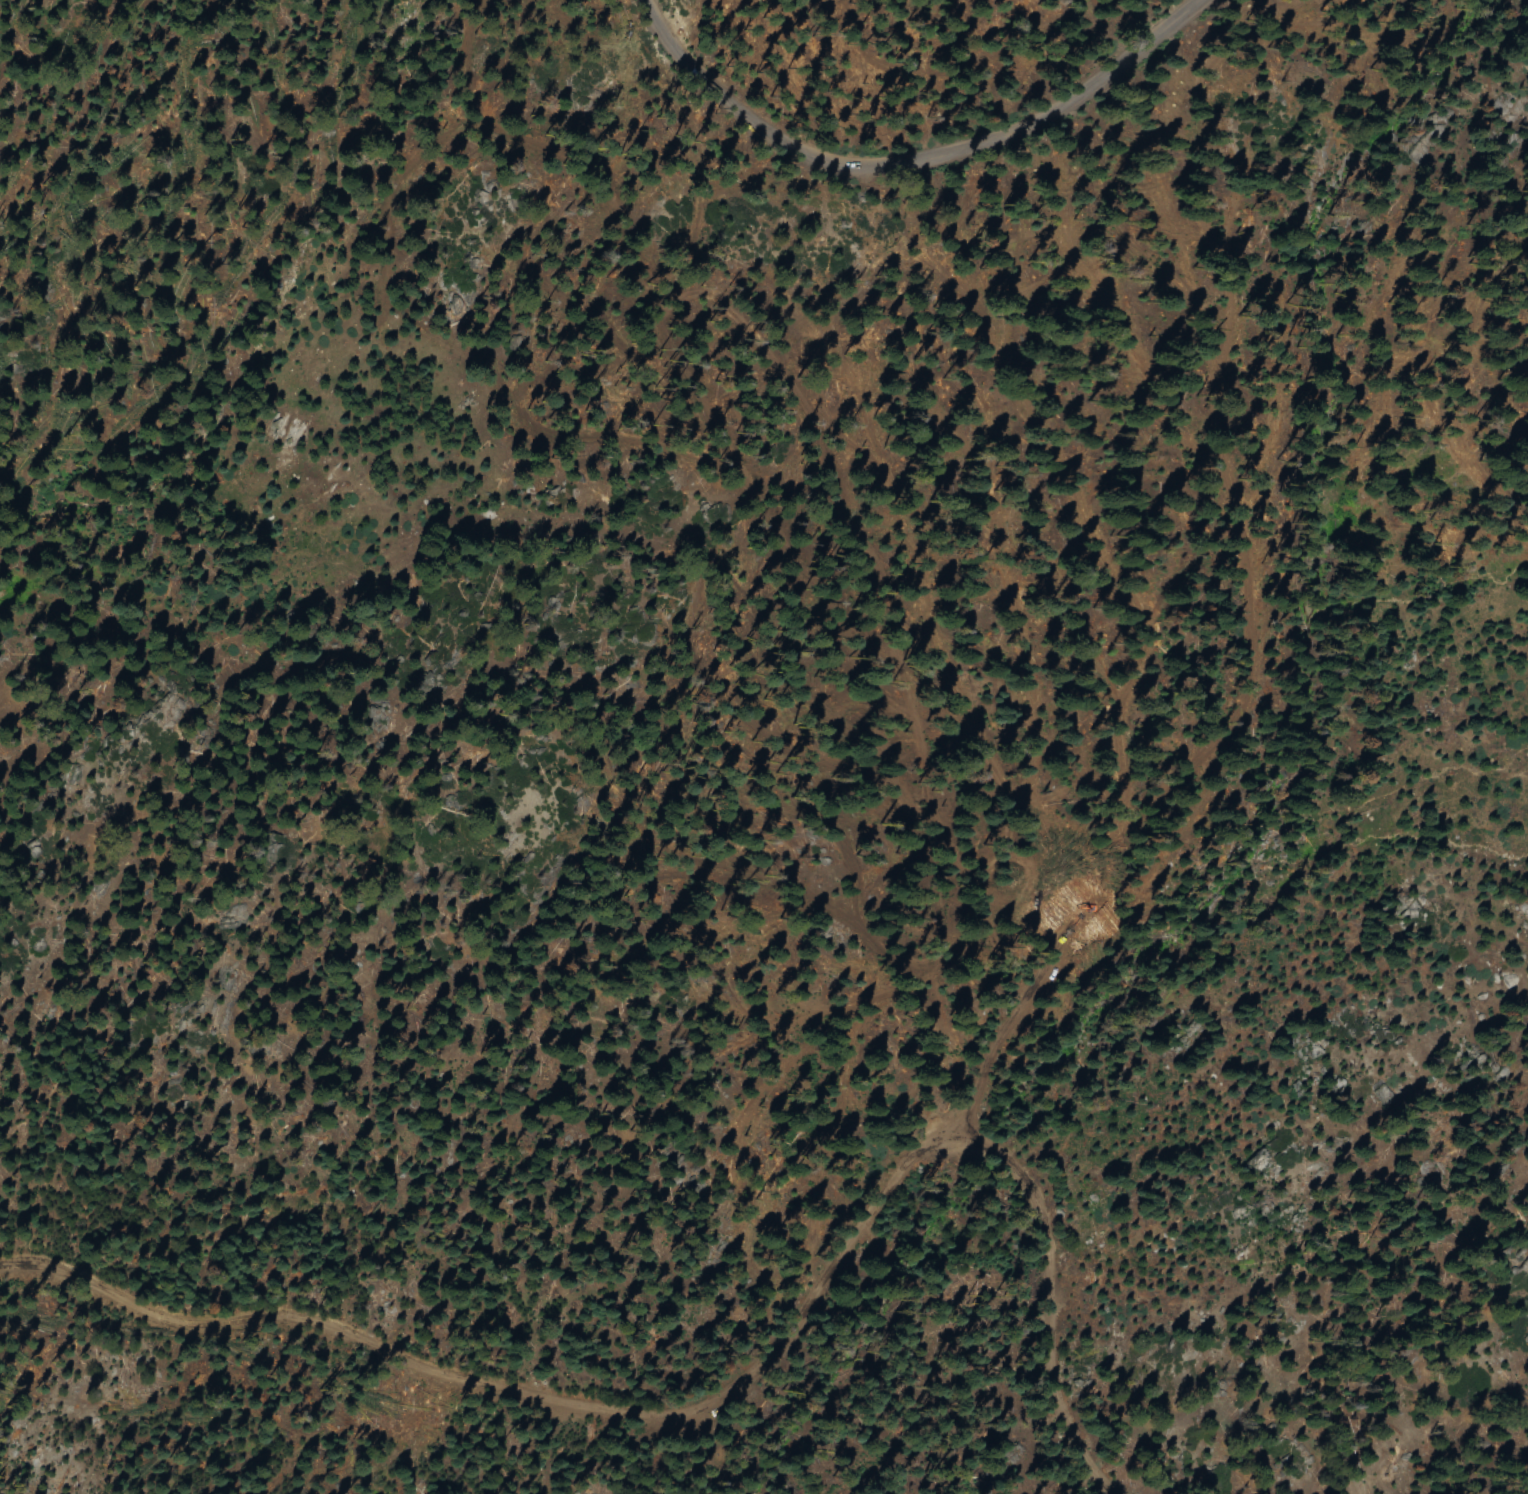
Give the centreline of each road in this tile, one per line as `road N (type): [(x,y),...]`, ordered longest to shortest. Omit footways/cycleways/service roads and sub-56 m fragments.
road 1 (track): [(1113,1493),(1090,1470),(1059,1407),(1044,1212),(1020,1170),(977,1143),(925,1147),(901,1169),(789,1342),(730,1399),(698,1416),(544,1399),(393,1356),(300,1317),(172,1320),(47,1269),(0,1269)]
road 2 (residential): [(1199,0),(1043,123),(924,165),(857,170),(790,149),(678,53),(645,0)]
road 3 (track): [(901,1169),(914,1195),(1051,1267)]

